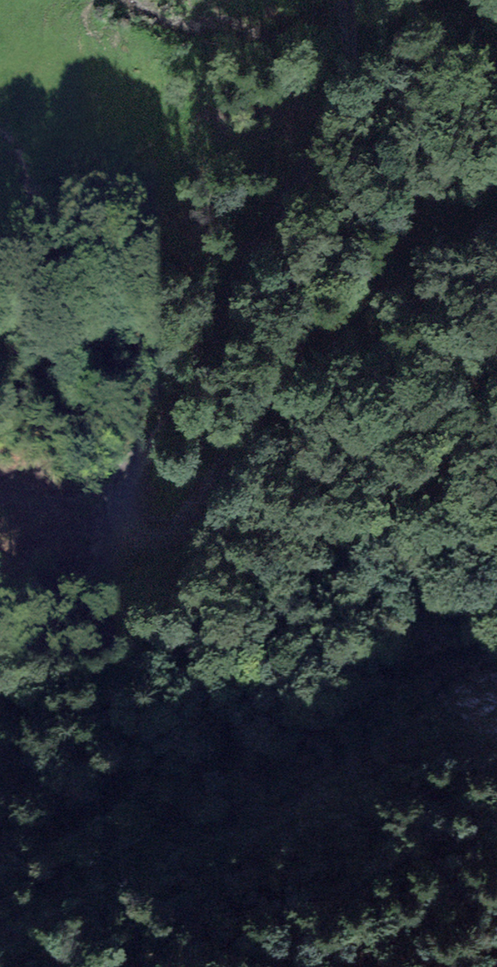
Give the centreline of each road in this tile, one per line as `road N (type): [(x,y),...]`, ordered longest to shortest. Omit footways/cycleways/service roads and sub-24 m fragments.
road 1 (track): [(343,0),(349,57),(332,116),(191,381),(133,470),(125,489),(133,524),(165,533),(181,525),(352,297),(496,172)]
road 2 (track): [(0,633),(91,582),(145,532)]

